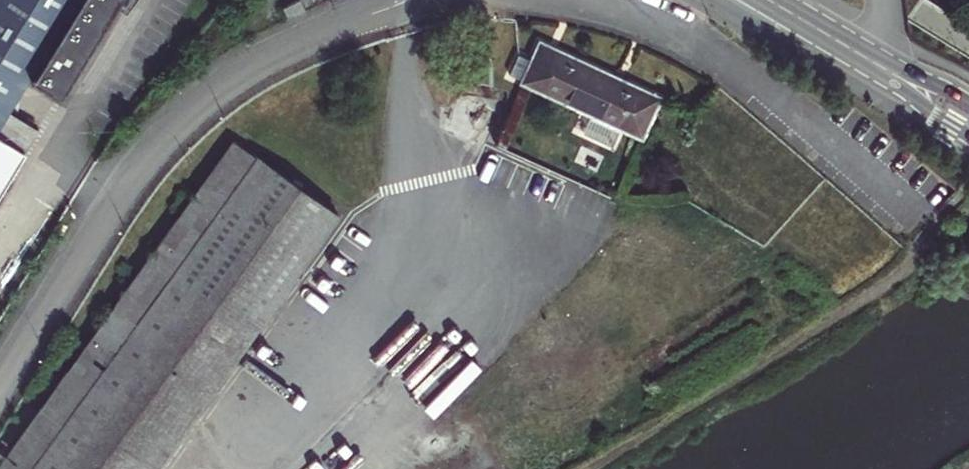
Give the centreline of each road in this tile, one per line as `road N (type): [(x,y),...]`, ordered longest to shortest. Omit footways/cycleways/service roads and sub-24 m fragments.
road 1 (unclassified): [(406,0),(276,51),(192,110),(133,181),(0,388)]
road 2 (unclassified): [(605,0),(688,32),(930,226)]
road 3 (secondary): [(968,118),(771,0)]

